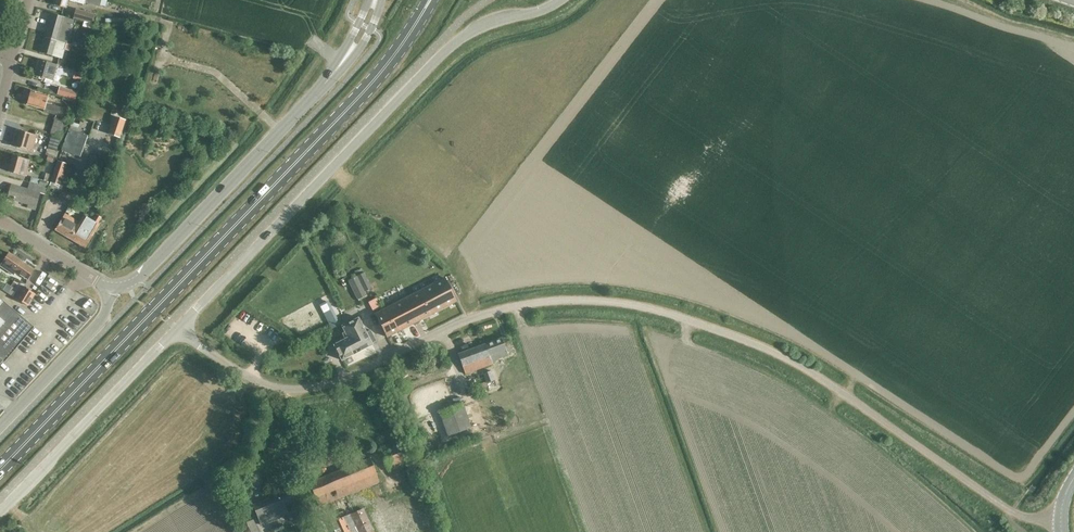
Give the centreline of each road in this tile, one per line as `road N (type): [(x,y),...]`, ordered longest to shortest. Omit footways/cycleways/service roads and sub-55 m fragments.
road 1 (unclassified): [(177,330),(237,370),(298,388),(332,383),(476,315),(608,299),(673,312),(786,357),(1011,511),(1059,520)]
road 2 (primary): [(403,43),(0,467)]
road 3 (unclassified): [(177,330),(446,50),(481,25),(562,0)]
road 4 (unclassified): [(314,96),(139,280),(110,288)]
road 5 (unclassified): [(0,512),(177,330)]
road 6 (unclassified): [(110,288),(101,321),(0,426)]
road 7 (residential): [(110,288),(0,219)]

